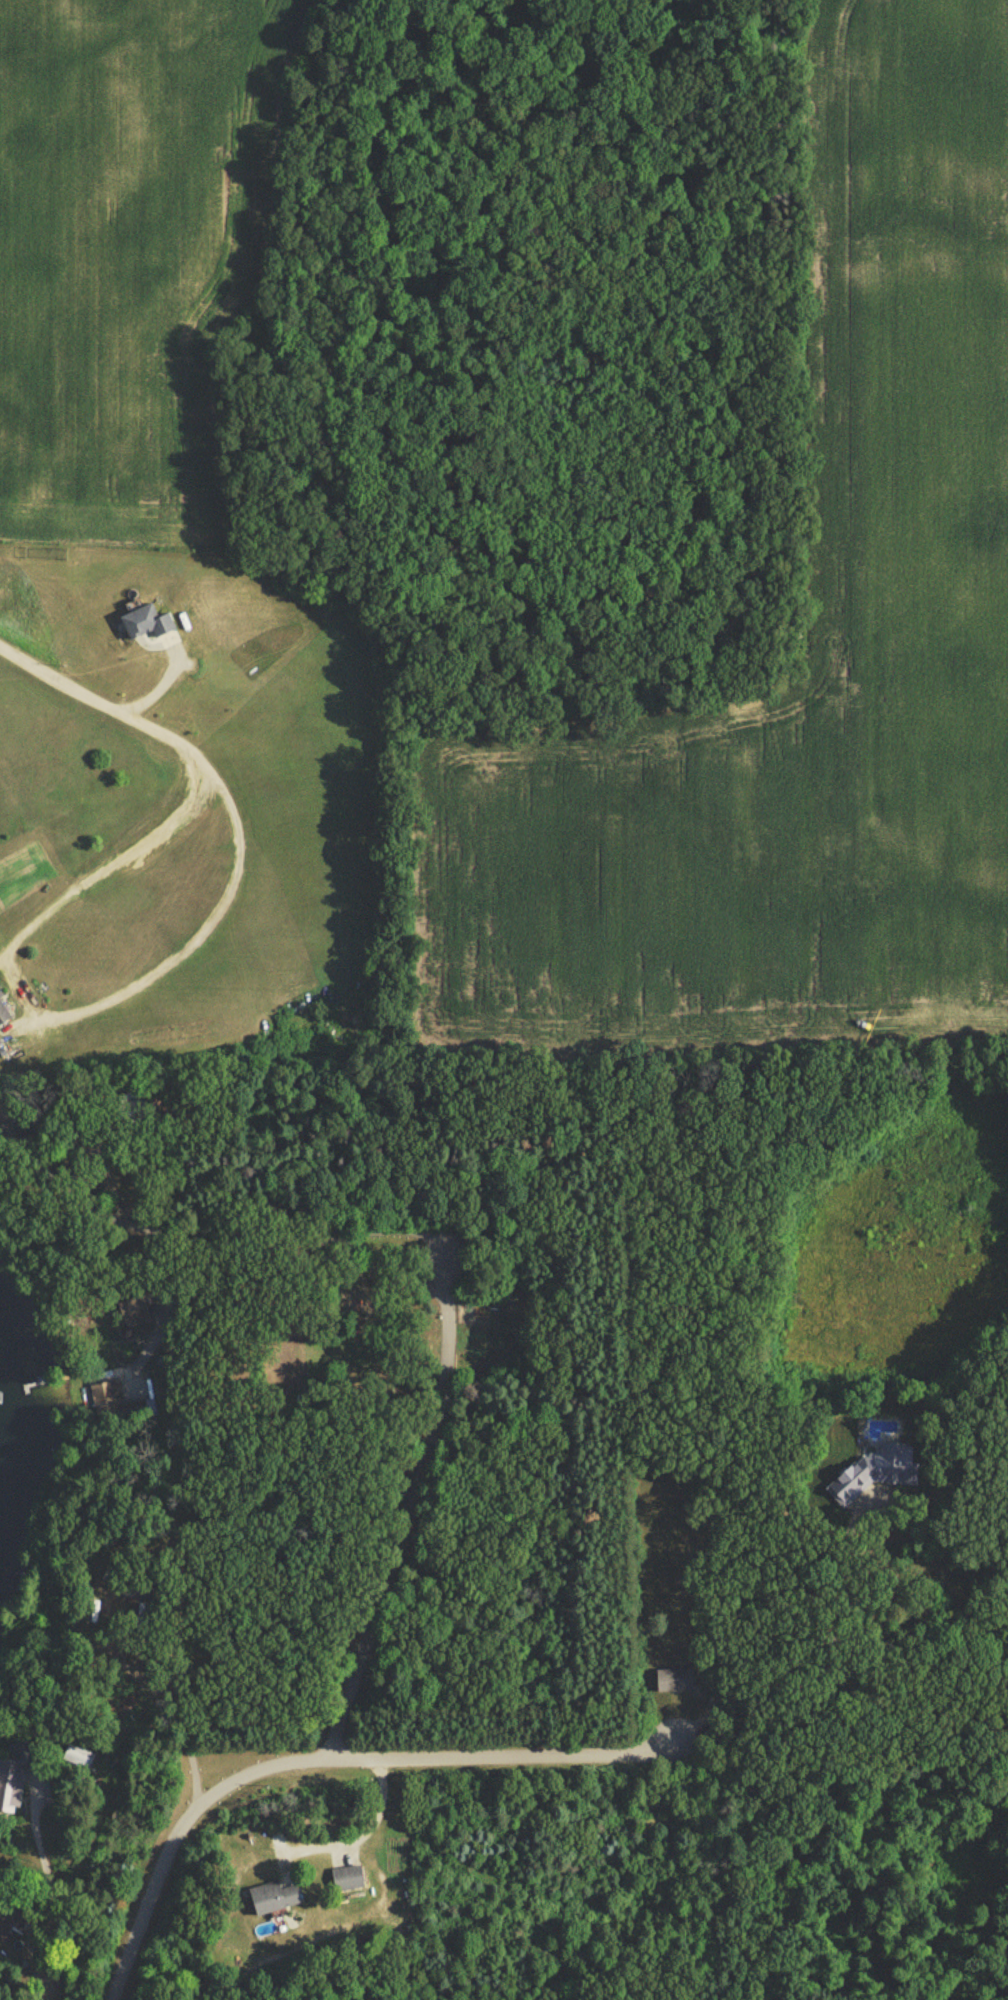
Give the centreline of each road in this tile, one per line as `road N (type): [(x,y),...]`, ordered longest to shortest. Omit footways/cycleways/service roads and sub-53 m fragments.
road 1 (residential): [(313,1765),(373,1691),(407,1613),(445,1267),(429,1234),(341,1224),(251,1252),(206,1280),(147,1348)]
road 2 (residential): [(107,1999),(181,1828),(221,1790),(281,1766),(626,1749),(675,1739)]
road 3 (residential): [(0,647),(187,746)]

